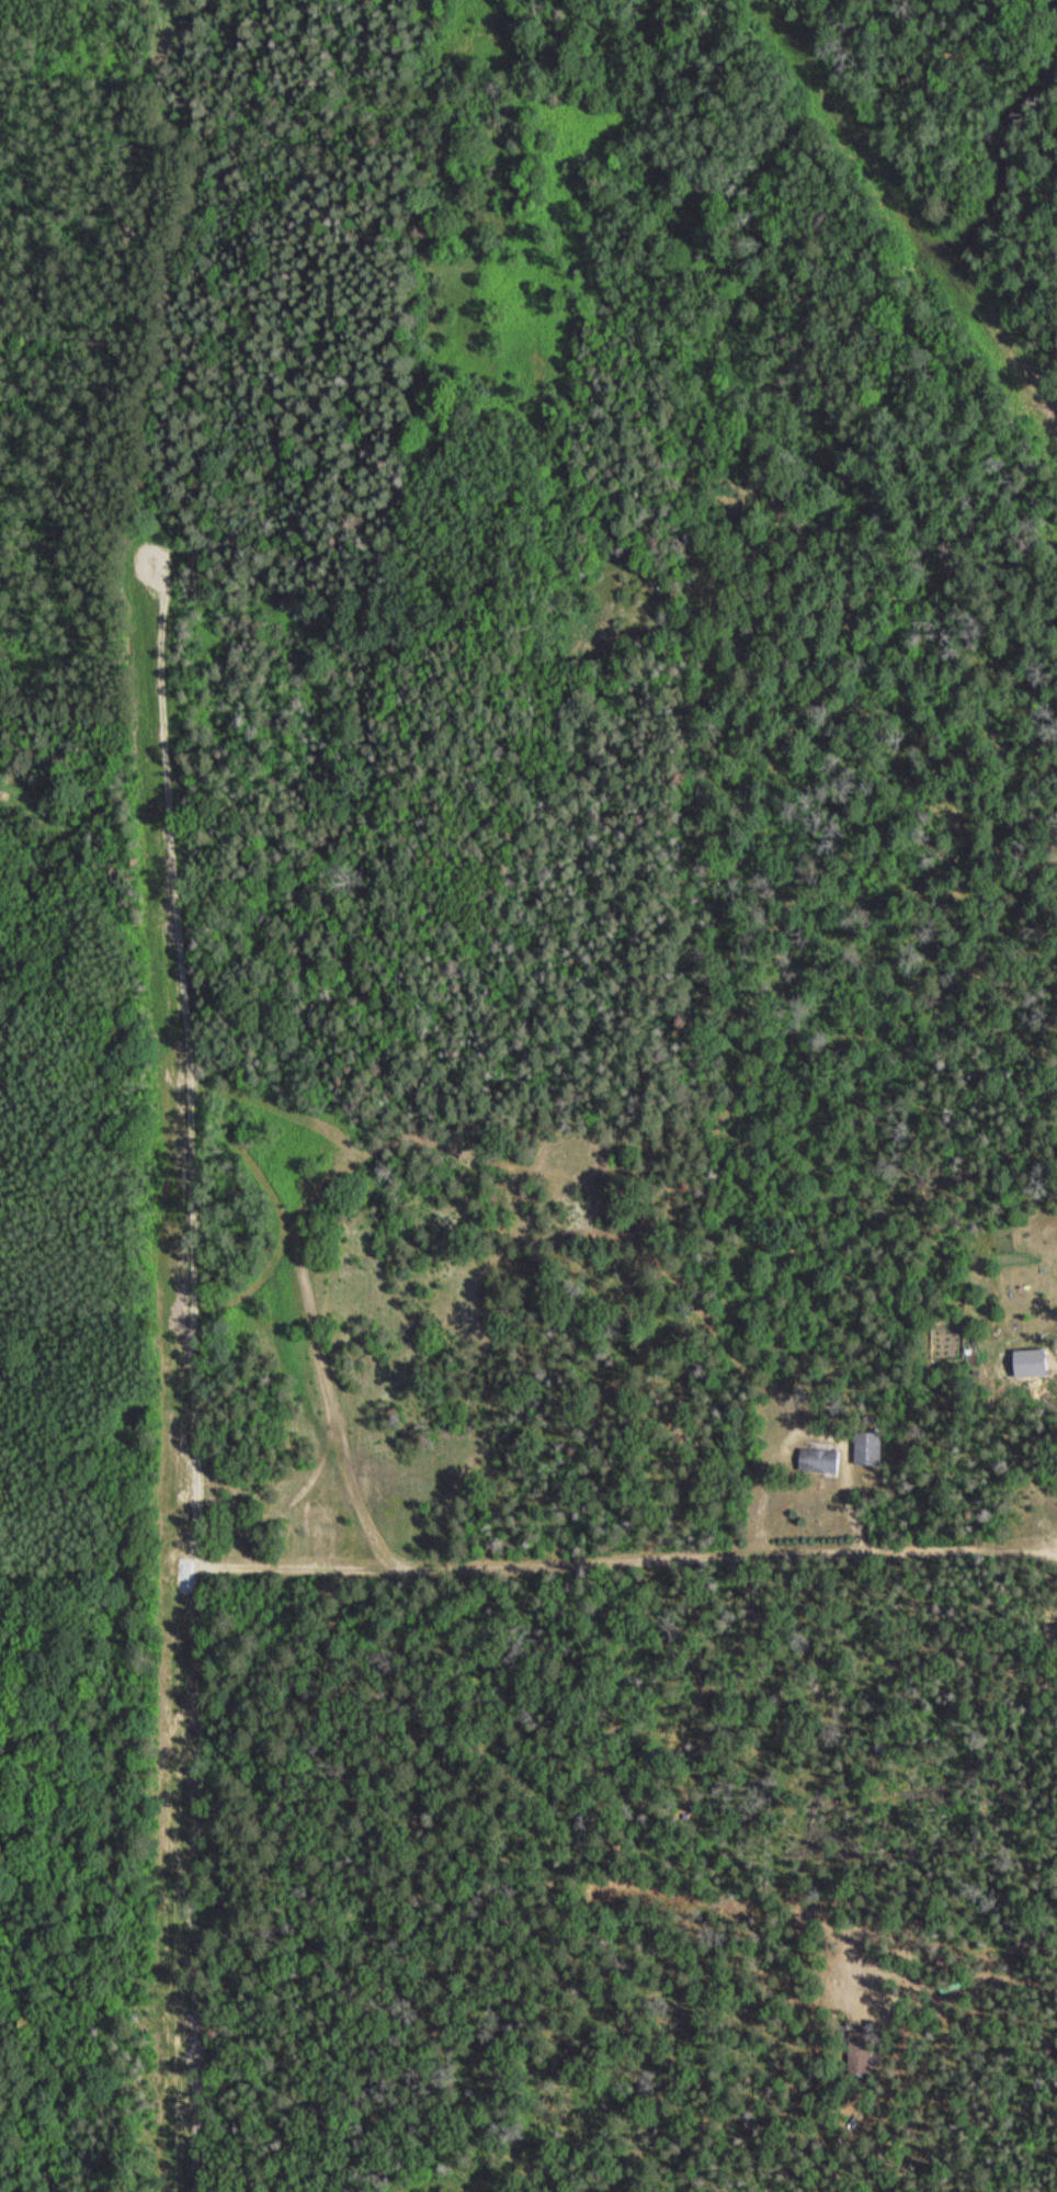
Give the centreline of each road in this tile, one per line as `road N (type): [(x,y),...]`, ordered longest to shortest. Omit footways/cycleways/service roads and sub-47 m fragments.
road 1 (residential): [(154,667),(167,996),(183,1060),(297,1241),(316,1304),(310,1405),(296,1468),(260,1524),(183,1595),(148,1662),(139,2191)]
road 2 (residential): [(183,1595),(1056,1560)]

